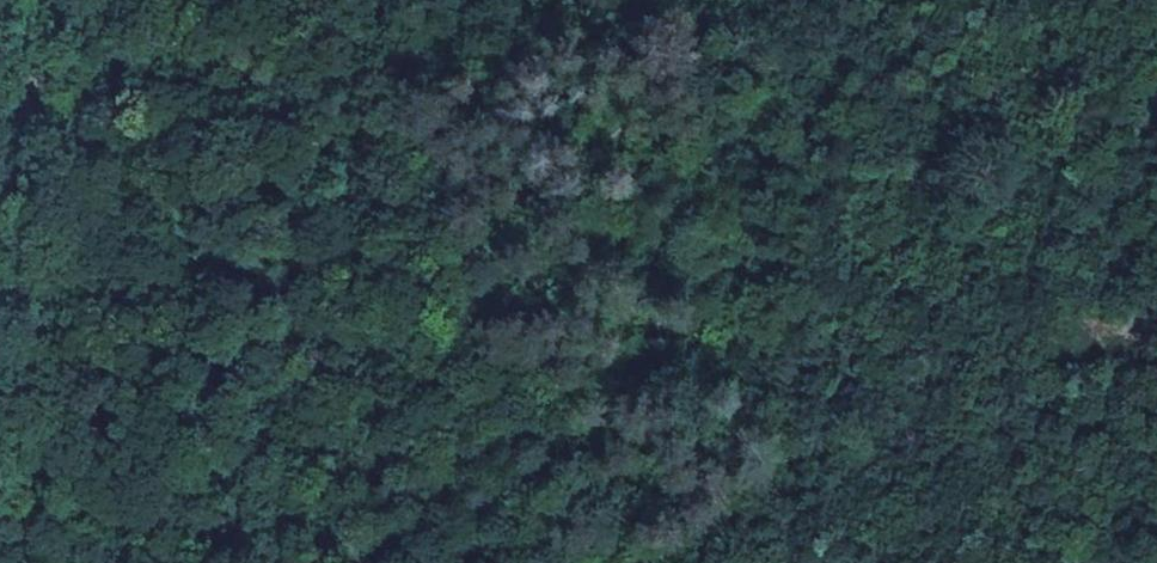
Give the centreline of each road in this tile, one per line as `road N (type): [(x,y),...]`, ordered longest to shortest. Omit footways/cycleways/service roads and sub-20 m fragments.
road 1 (track): [(625,562),(623,512),(552,375),(571,213),(691,0)]
road 2 (track): [(0,292),(49,0)]

